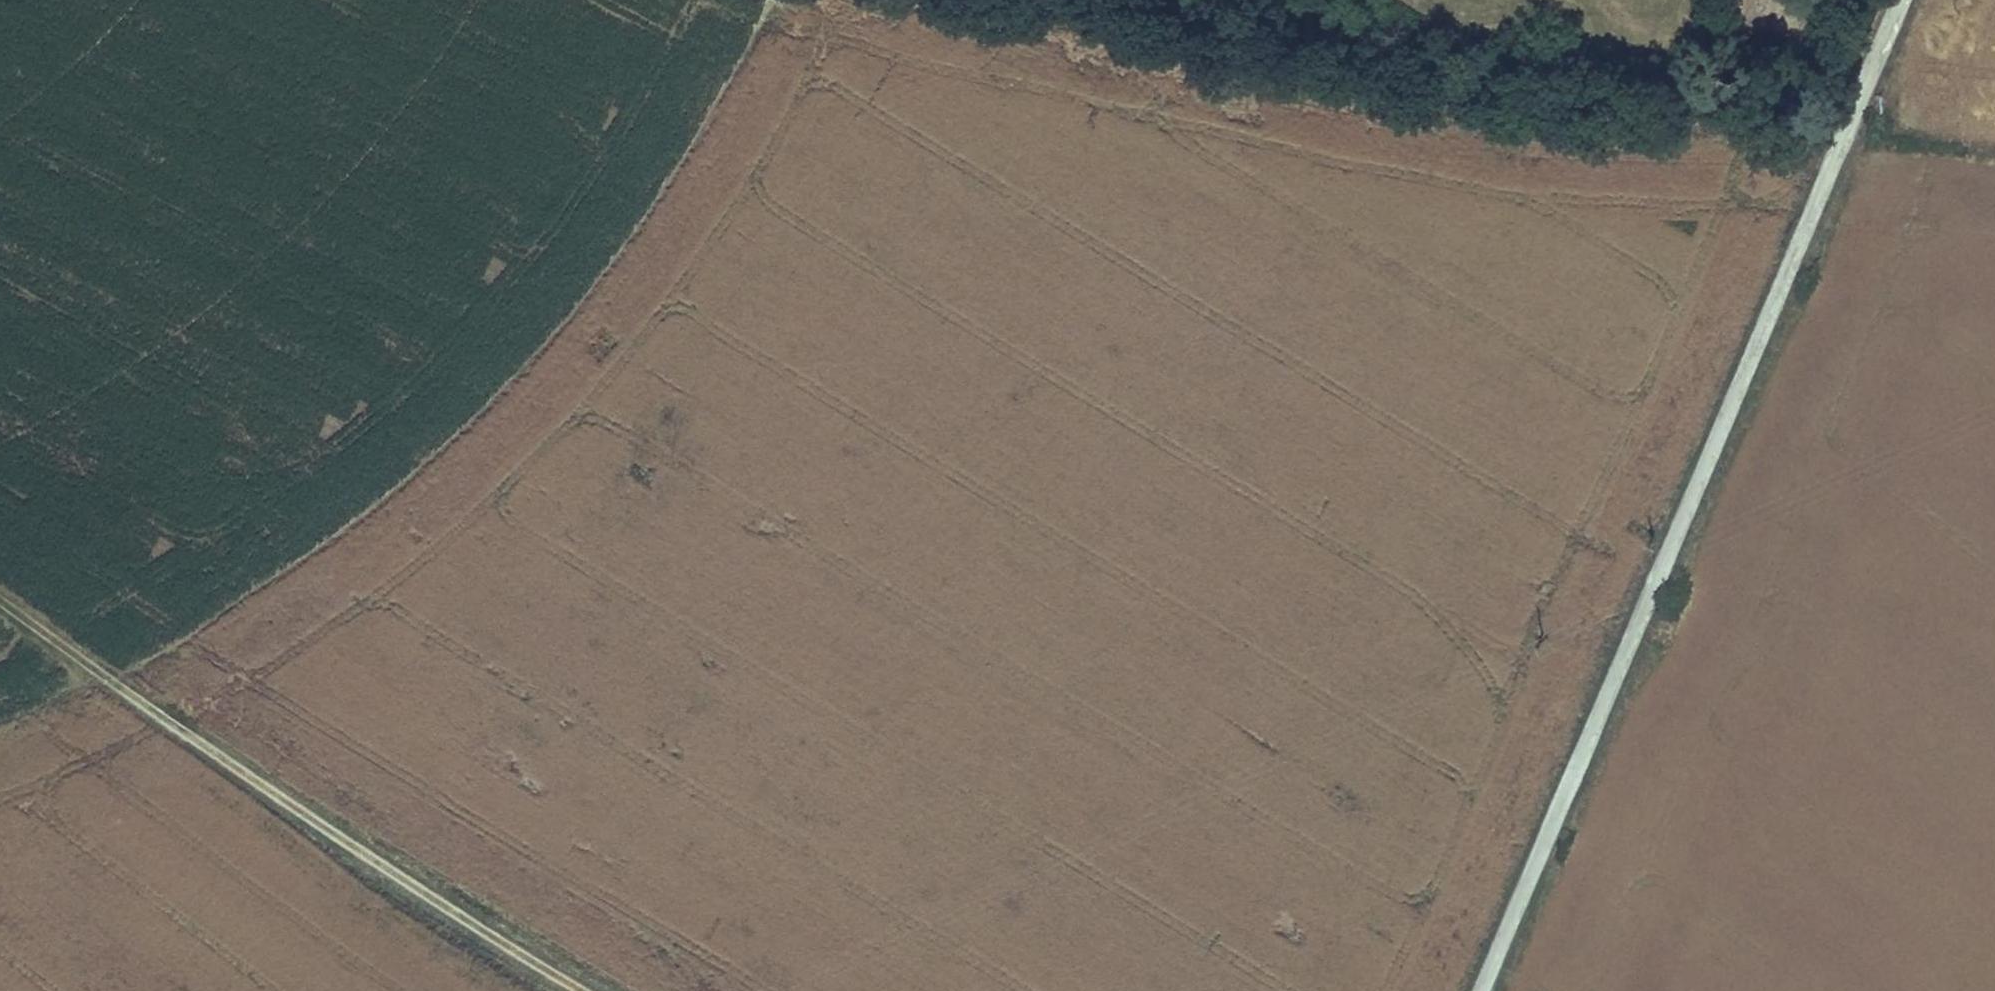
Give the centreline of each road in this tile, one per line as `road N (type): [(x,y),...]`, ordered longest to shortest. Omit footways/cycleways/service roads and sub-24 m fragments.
road 1 (unclassified): [(1478,990),(1900,0)]
road 2 (track): [(584,990),(0,603)]

